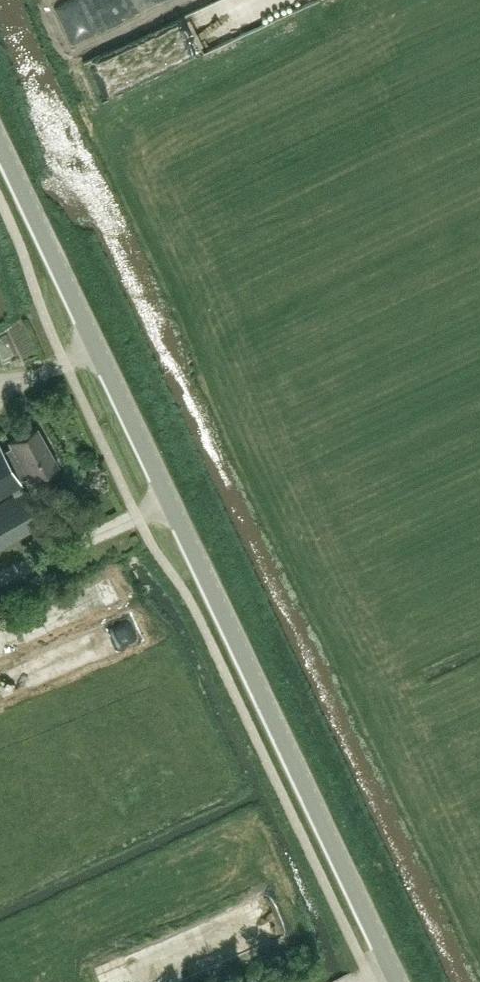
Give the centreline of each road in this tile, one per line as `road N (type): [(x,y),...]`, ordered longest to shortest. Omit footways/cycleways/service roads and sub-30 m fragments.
road 1 (unclassified): [(398,981),(0,144)]

